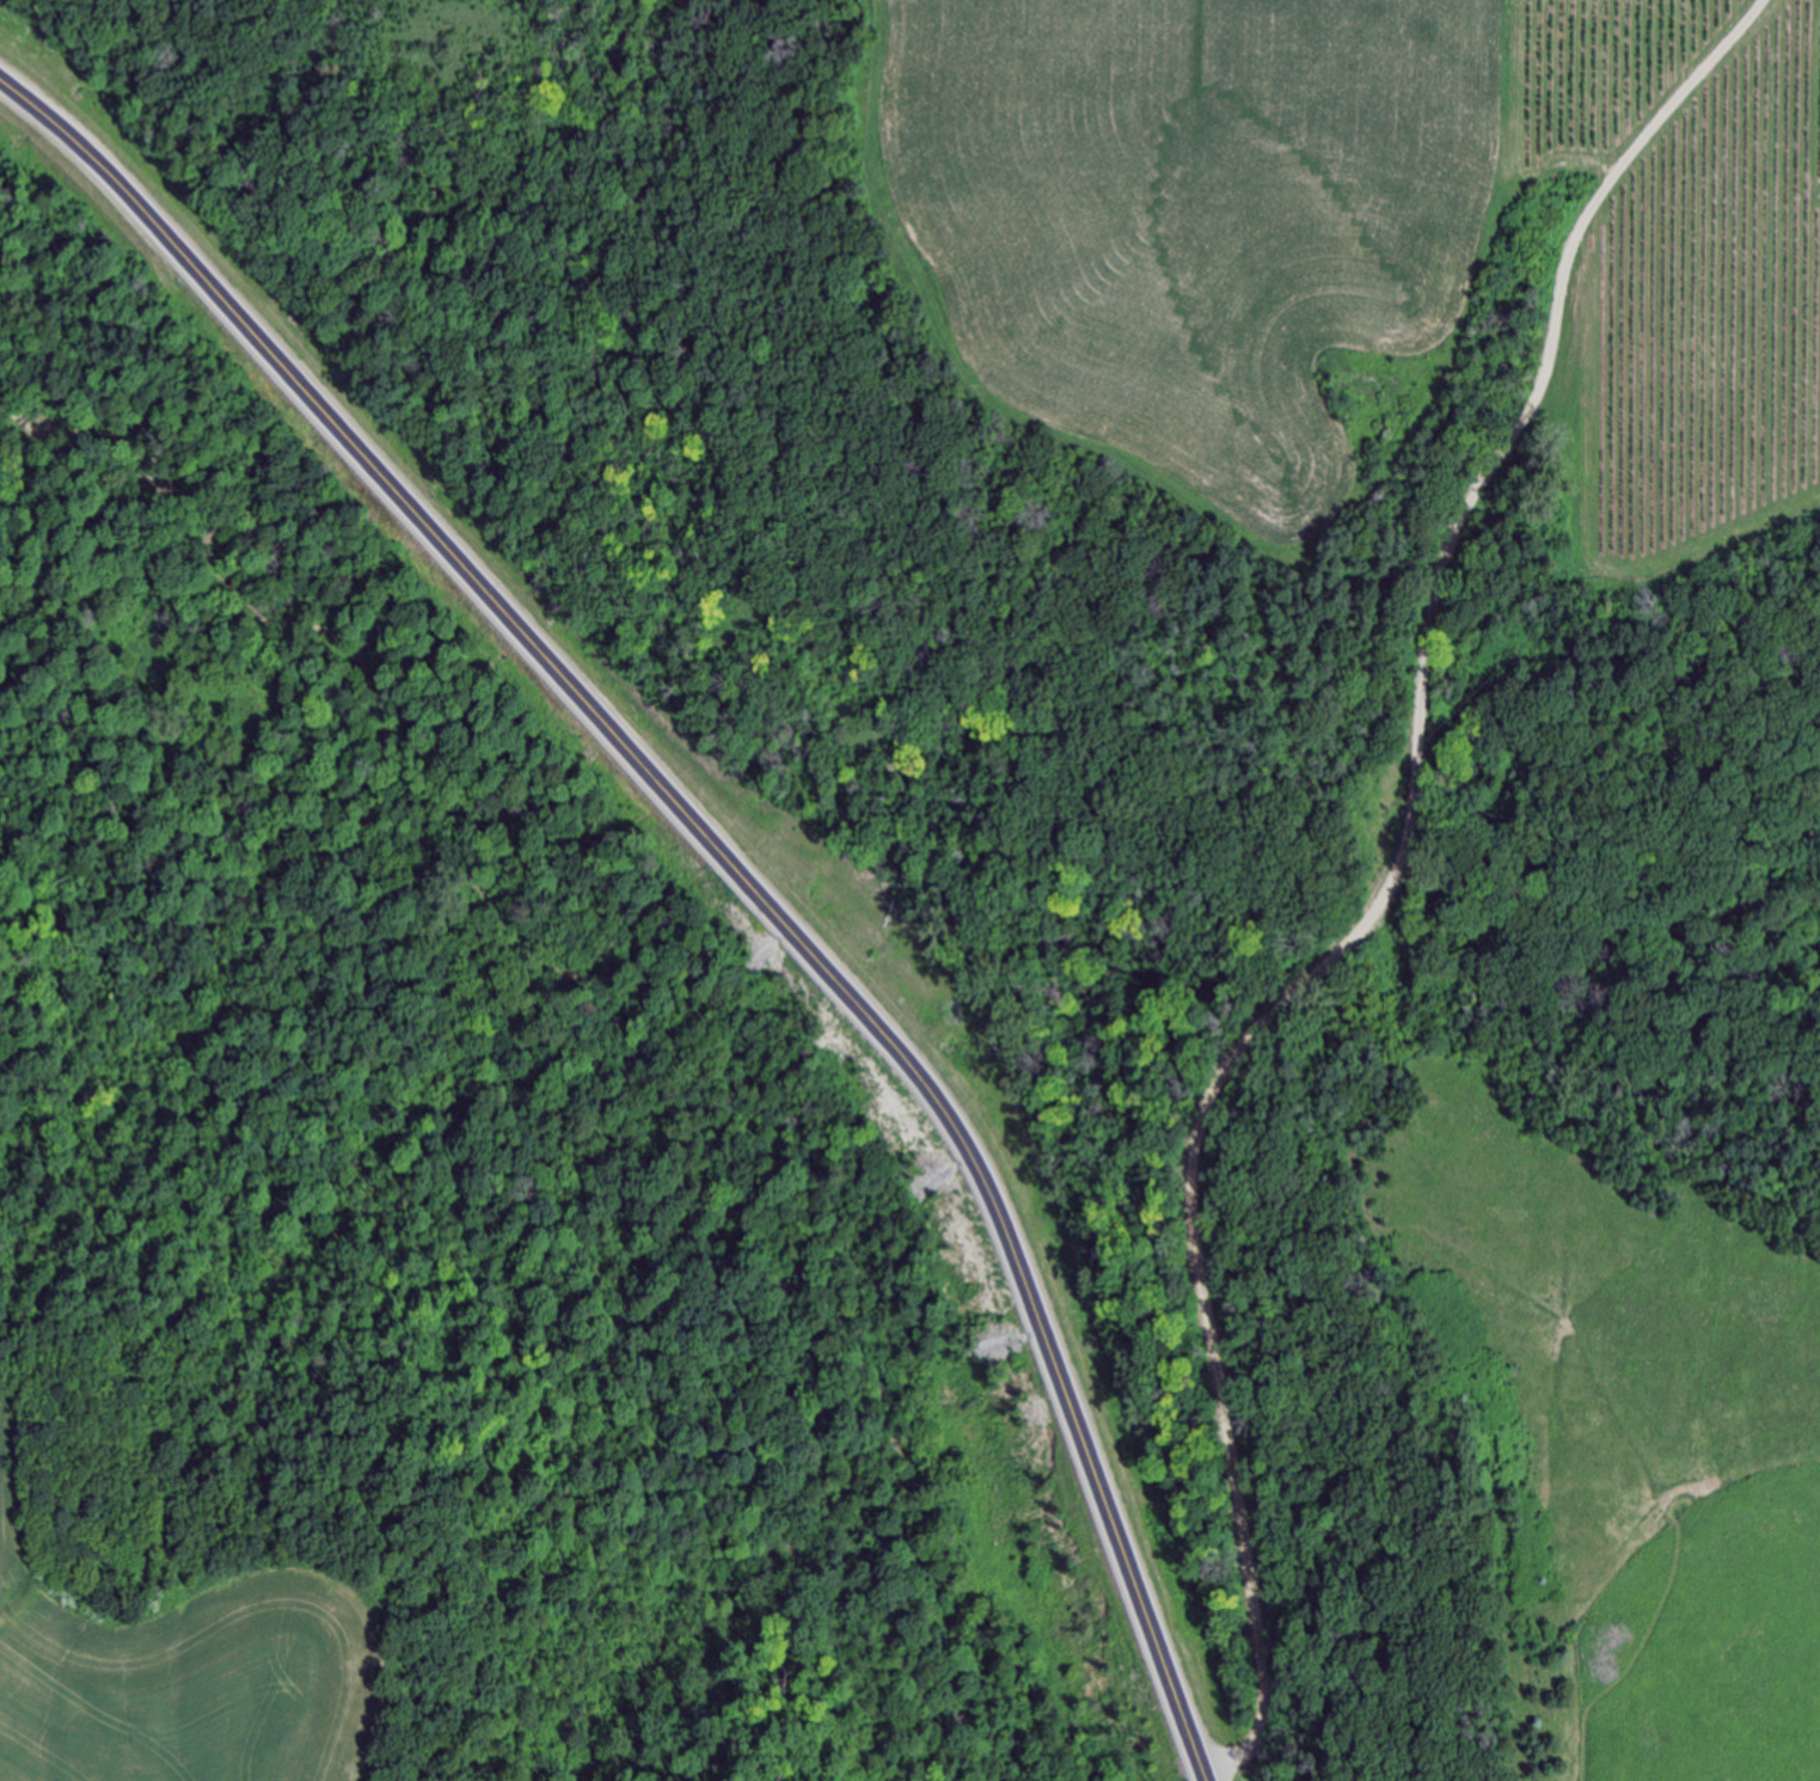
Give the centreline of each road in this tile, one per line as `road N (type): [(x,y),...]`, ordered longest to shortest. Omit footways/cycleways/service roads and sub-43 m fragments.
road 1 (tertiary): [(1210,1780),(1018,1251),(949,1109),(133,197),(0,76)]

